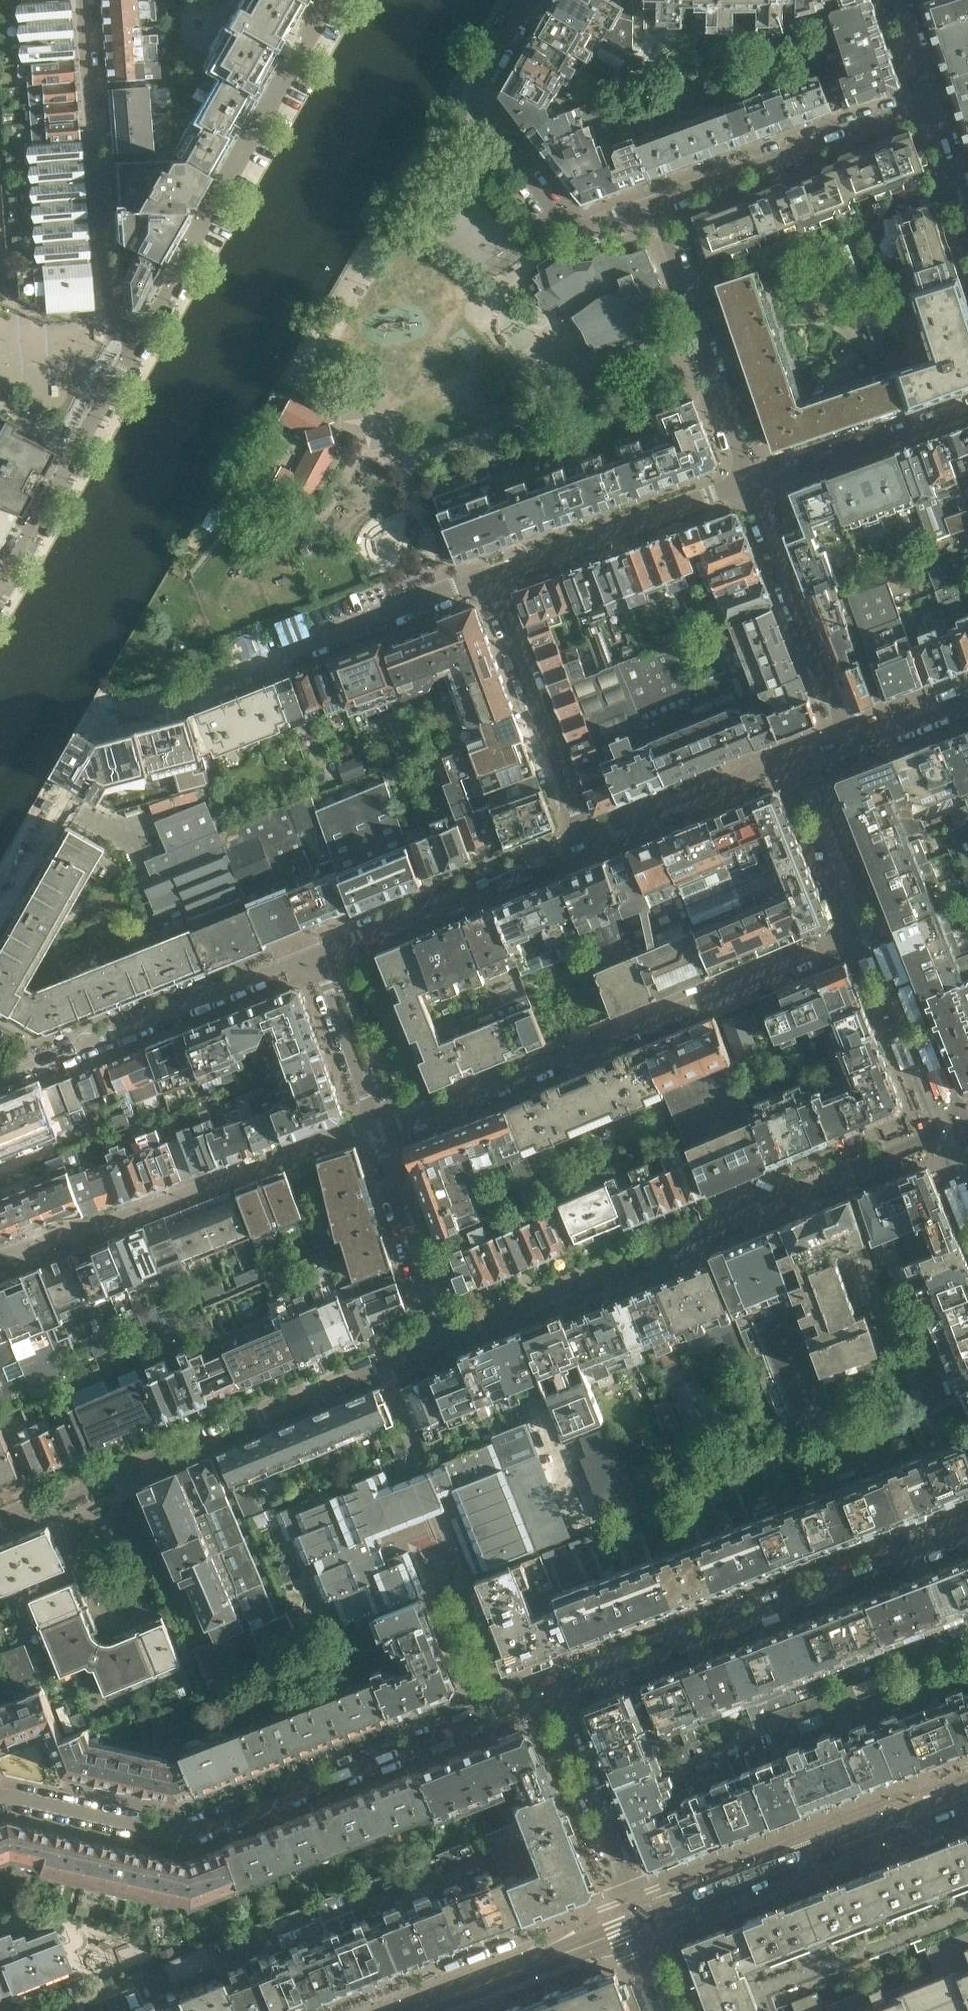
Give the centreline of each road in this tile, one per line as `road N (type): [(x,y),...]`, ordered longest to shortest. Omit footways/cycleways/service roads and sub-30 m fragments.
road 1 (residential): [(0,1797),(191,1836),(551,1703)]
road 2 (residential): [(951,1136),(448,1342)]
road 3 (residential): [(377,1131),(416,1125),(867,934)]
road 4 (residential): [(448,1342),(0,1524)]
road 5 (residential): [(551,1703),(967,1540)]
road 6 (residential): [(0,1267),(344,1136),(377,1131)]
road 7 (residential): [(113,720),(490,583)]
road 8 (residential): [(138,340),(330,0)]
road 9 (residential): [(660,206),(598,227),(569,225),(482,118),(474,99),(530,0)]
road 10 (residential): [(138,340),(105,312),(78,0)]
road 11 (tertiary): [(645,1922),(967,1798)]
road 12 (residential): [(0,1086),(314,954)]
road 13 (residential): [(660,206),(753,490)]
road 14 (residential): [(314,954),(586,845)]
road 15 (residential): [(660,206),(932,104)]
road 16 (residential): [(0,583),(138,340)]
road 17 (residential): [(586,845),(490,583)]
road 18 (residential): [(490,583),(753,490)]
road 19 (residential): [(586,845),(844,748)]
road 20 (residential): [(753,490),(844,748)]
road 21 (tertiary): [(417,2010),(645,1922)]
road 22 (residential): [(551,1703),(645,1922)]
road 23 (residential): [(967,412),(753,490)]
road 24 (residential): [(377,1131),(448,1342)]
road 25 (residential): [(377,1131),(314,954)]
road 26 (residential): [(844,748),(967,701)]
road 27 (residential): [(932,104),(967,221)]

